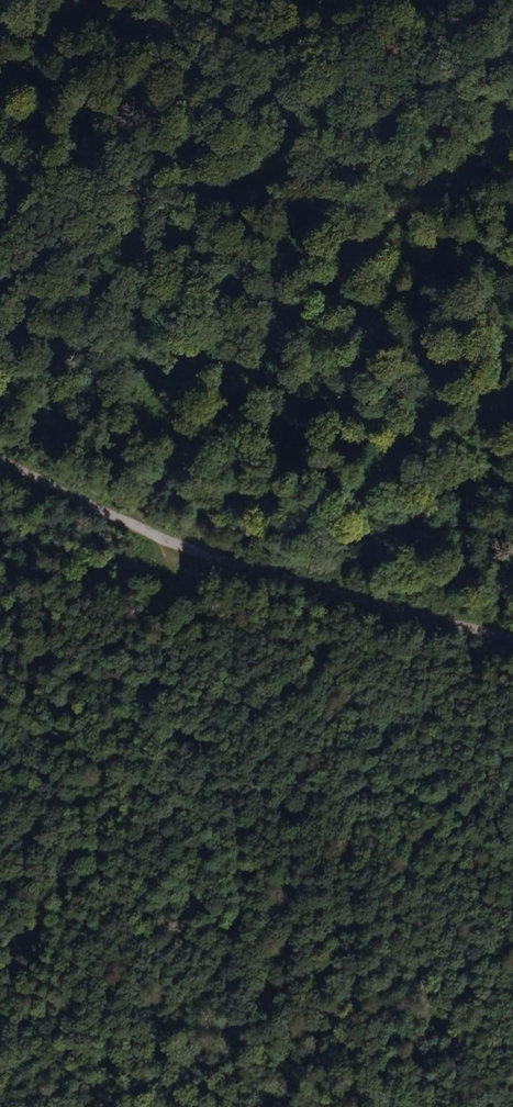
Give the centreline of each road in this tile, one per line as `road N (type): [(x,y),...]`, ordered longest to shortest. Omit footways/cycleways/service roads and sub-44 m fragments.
road 1 (track): [(0,468),(146,538),(512,637)]
road 2 (track): [(0,93),(83,0)]

